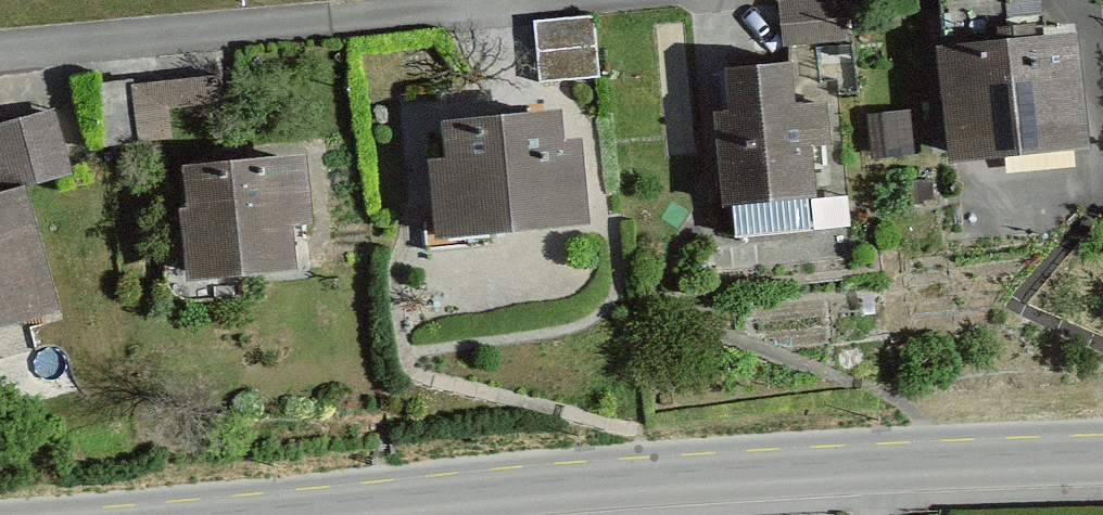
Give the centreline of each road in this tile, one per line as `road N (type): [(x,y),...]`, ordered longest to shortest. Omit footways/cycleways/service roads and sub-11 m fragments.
road 1 (secondary): [(1102,455),(813,464),(239,514)]

